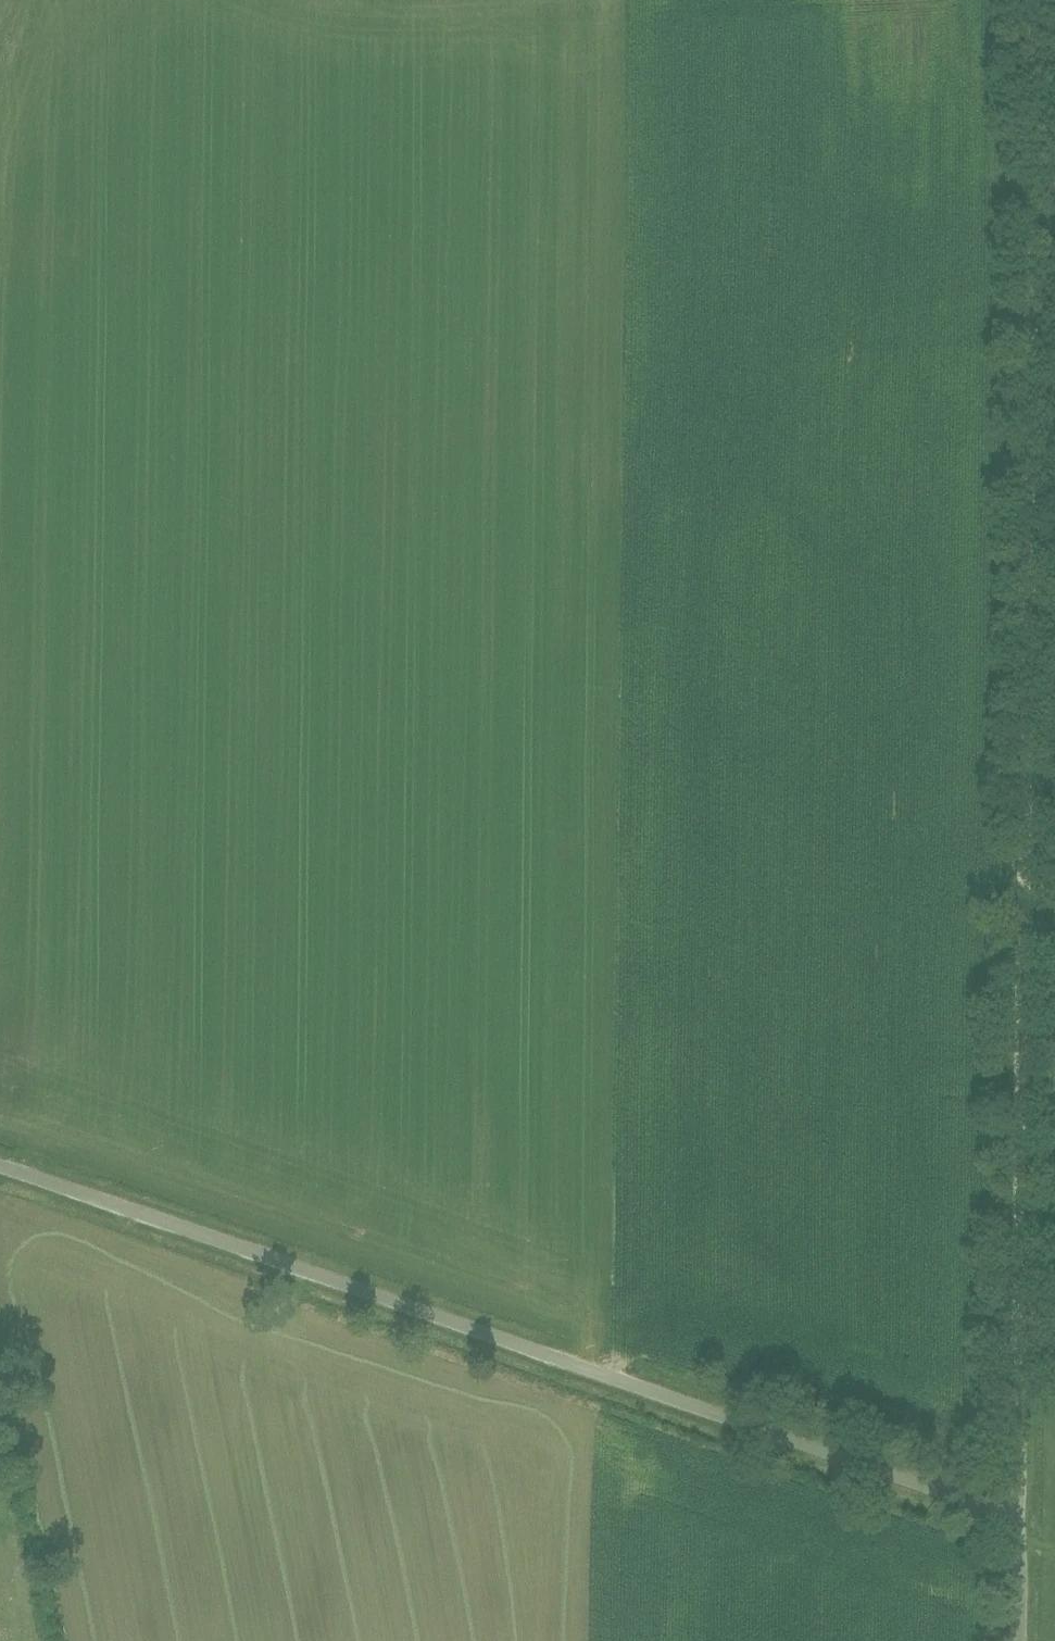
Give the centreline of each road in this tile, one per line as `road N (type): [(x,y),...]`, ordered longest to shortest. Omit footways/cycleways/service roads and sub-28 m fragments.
road 1 (track): [(1021,1517),(1020,937),(1034,0)]
road 2 (unclassified): [(1021,1517),(0,1169)]
road 3 (residential): [(1022,1640),(1021,1517)]

